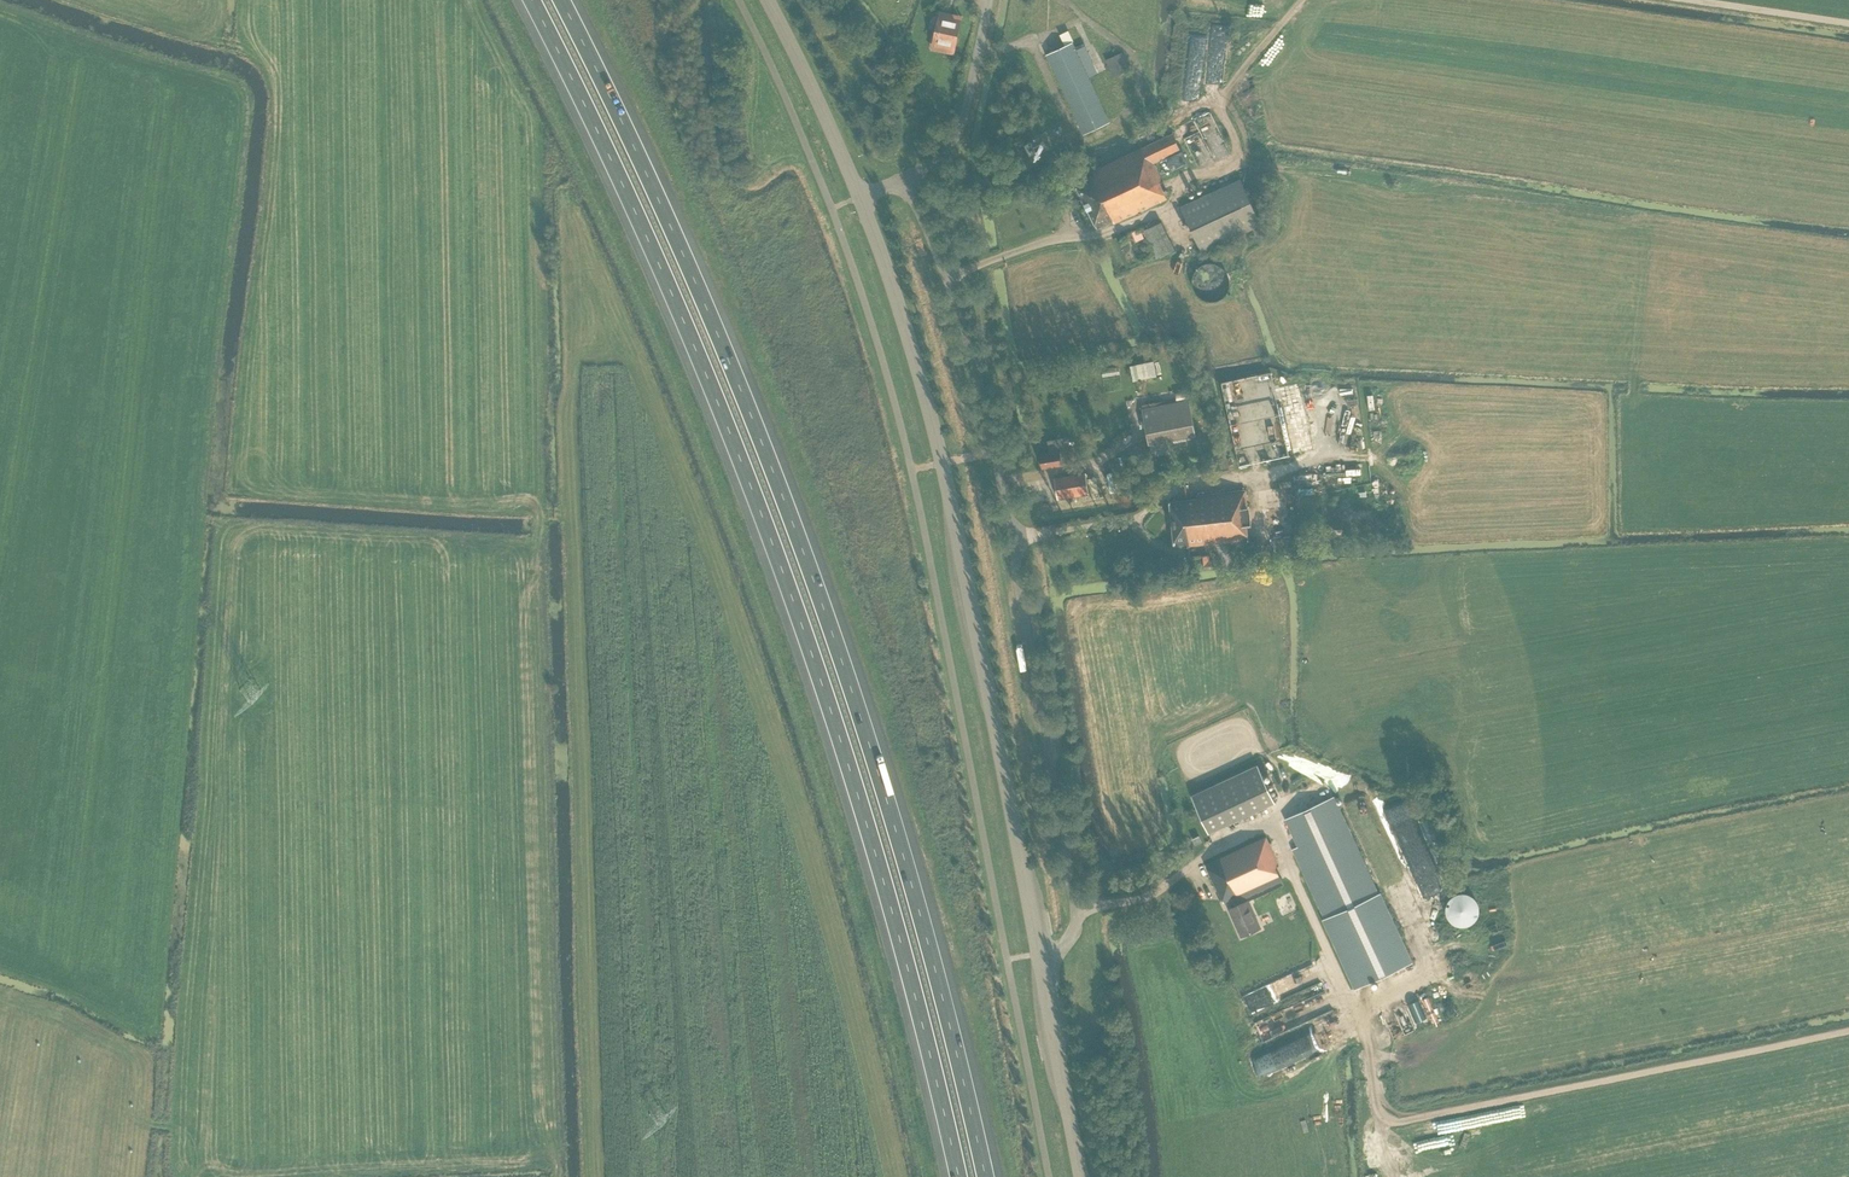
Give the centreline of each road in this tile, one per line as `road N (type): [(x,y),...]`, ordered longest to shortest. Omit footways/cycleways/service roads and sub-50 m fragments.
road 1 (motorway): [(529,0),(701,364),(771,546),(865,827),(956,1176)]
road 2 (motorway): [(992,1176),(902,818),(806,533),(736,353),(569,0)]
road 3 (unclassified): [(1039,957),(1063,950),(1073,936),(1073,887),(974,358),(905,179)]
road 4 (tertiary): [(1039,957),(942,462),(861,196)]
road 5 (tertiary): [(1083,1176),(1039,957)]
road 6 (tertiary): [(861,196),(764,0)]
road 7 (unclassified): [(905,179),(960,130),(990,0)]

